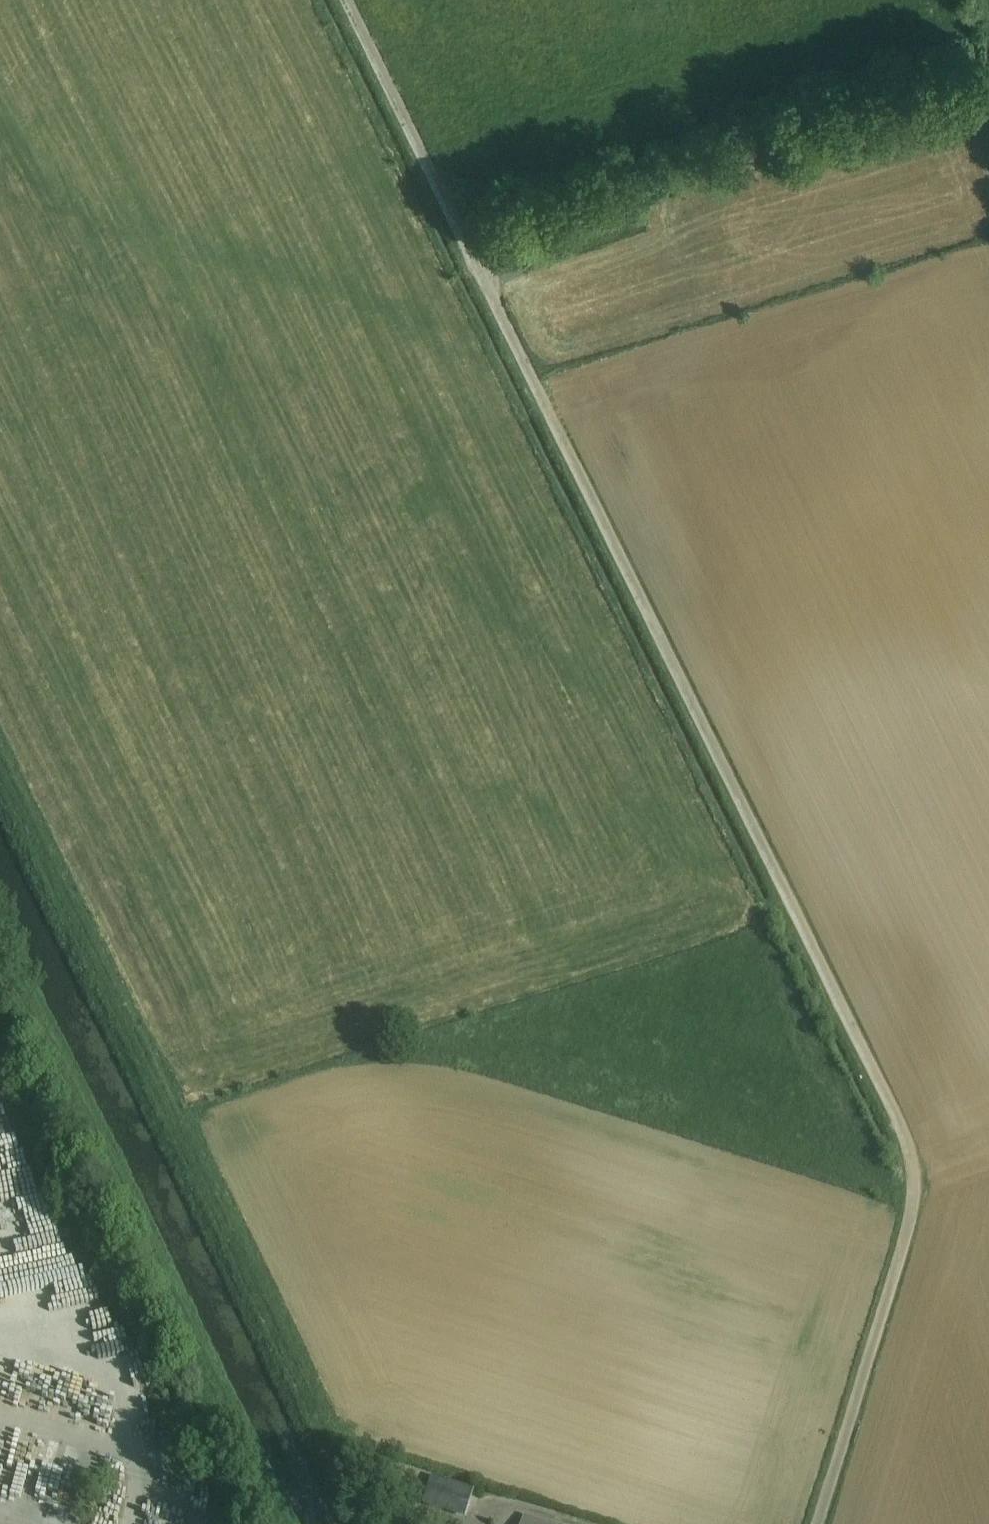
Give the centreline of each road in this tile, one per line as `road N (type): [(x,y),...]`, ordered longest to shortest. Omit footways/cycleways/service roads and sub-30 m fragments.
road 1 (unclassified): [(816,1523),(911,1225),(911,1145),(346,0)]

